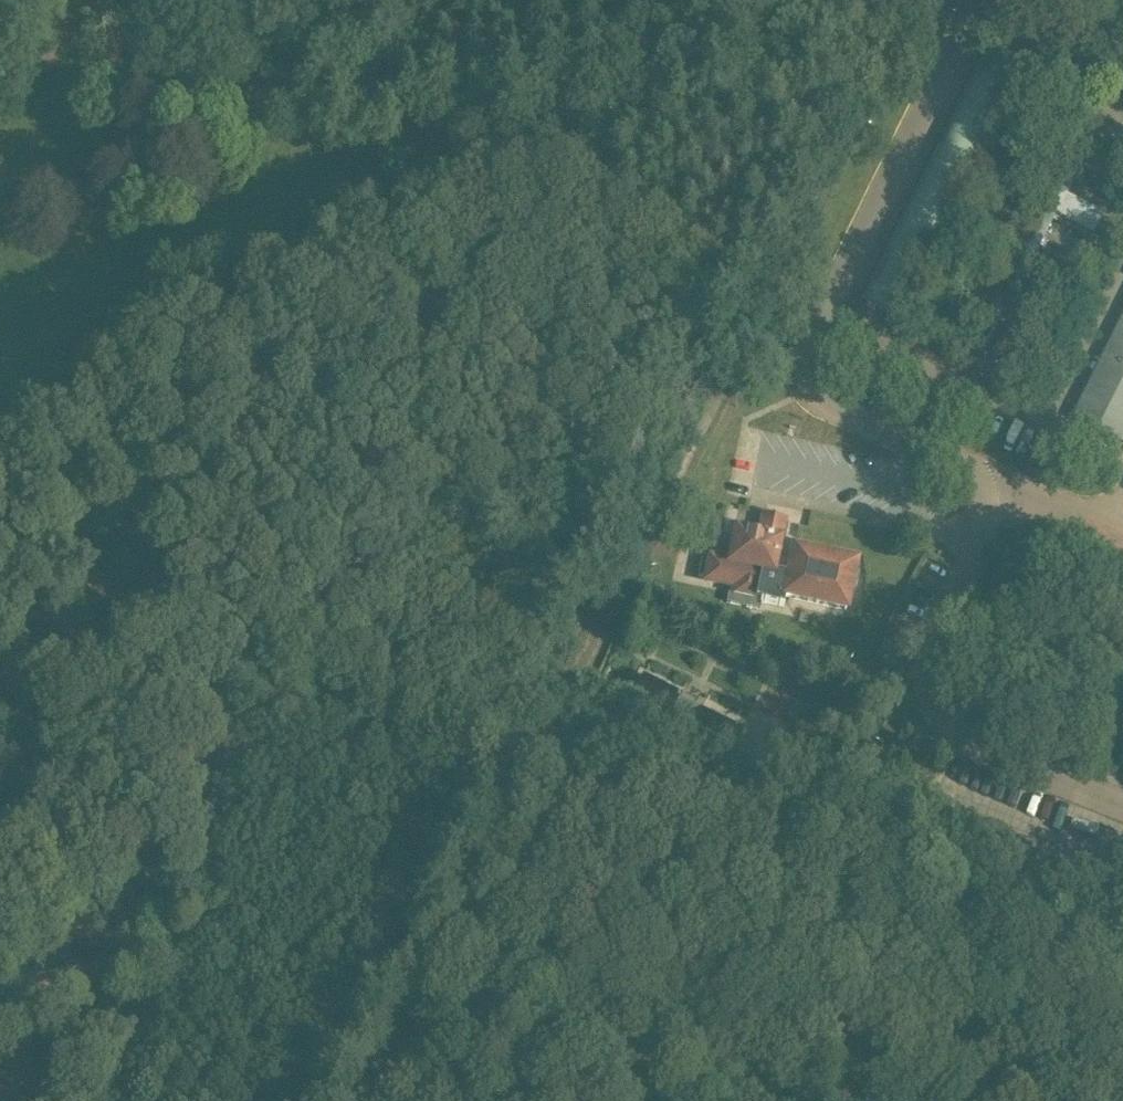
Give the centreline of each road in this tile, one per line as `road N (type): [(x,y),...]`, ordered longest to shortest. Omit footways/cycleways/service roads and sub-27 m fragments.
road 1 (track): [(372,1100),(531,795)]

